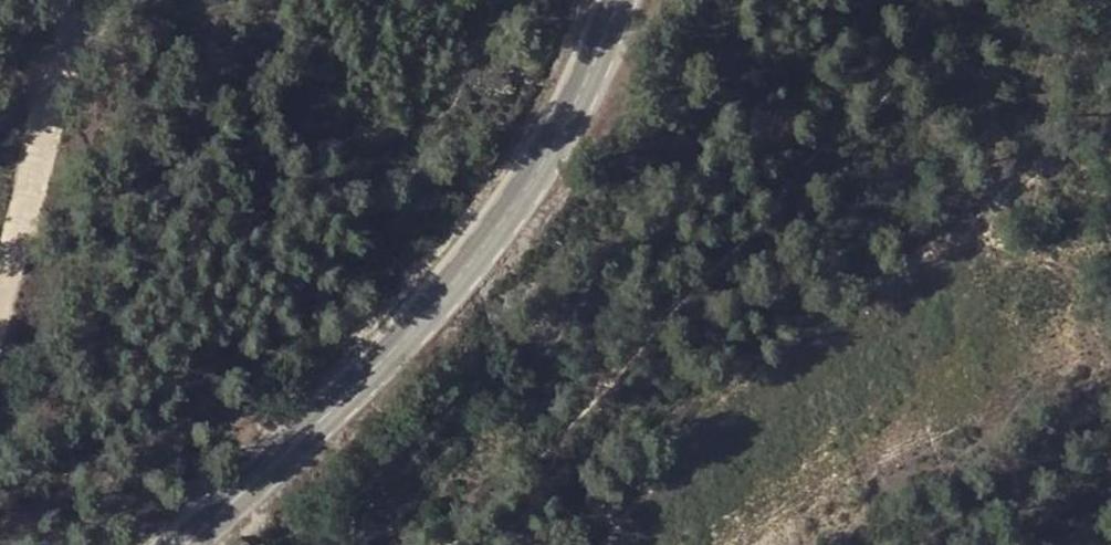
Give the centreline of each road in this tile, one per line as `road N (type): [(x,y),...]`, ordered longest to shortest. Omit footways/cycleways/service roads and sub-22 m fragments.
road 1 (track): [(934,0),(893,89),(445,544)]
road 2 (secondary): [(618,0),(564,126),(479,252),(395,346),(185,544)]
road 3 (track): [(1110,104),(1014,196),(716,393),(661,447),(626,518),(625,544)]
road 4 (track): [(0,378),(55,171),(79,0)]

